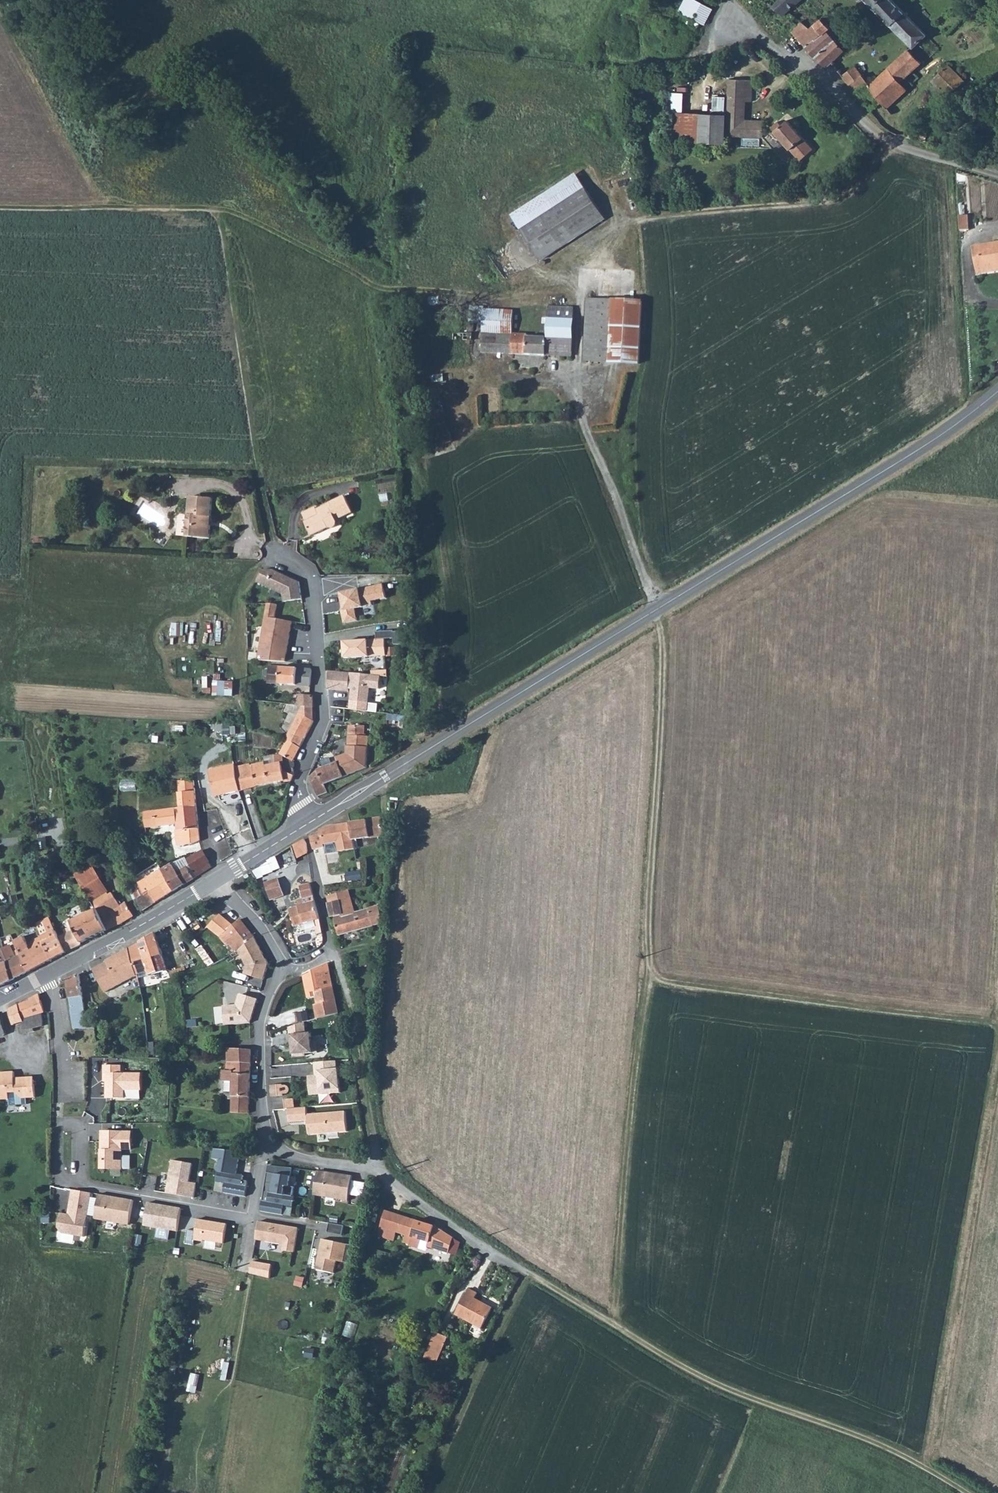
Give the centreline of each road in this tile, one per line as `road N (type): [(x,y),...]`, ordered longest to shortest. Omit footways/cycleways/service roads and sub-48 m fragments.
road 1 (track): [(0,208),(231,213),(377,288),(496,300),(637,221),(832,196),(890,146)]
road 2 (tertiary): [(308,824),(899,462),(997,392)]
road 3 (track): [(657,610),(663,635),(650,978),(614,1324)]
road 4 (track): [(524,1271),(695,1375),(905,1457),(965,1492)]
road 5 (track): [(271,548),(217,213)]
road 6 (residential): [(274,1145),(244,1215),(70,1182),(59,1170),(58,1110)]
road 7 (residential): [(308,824),(300,784),(317,721),(319,667),(311,581),(271,548)]
road 8 (track): [(0,592),(96,600),(253,574),(278,553)]
road 9 (residential): [(274,1145),(305,1161),(388,1178),(524,1271)]
road 10 (track): [(331,947),(388,1178)]
road 11 (unclassified): [(890,146),(793,54),(775,46),(734,0)]
road 12 (tertiary): [(44,975),(212,881)]
road 13 (residential): [(280,973),(305,970),(331,947),(304,826)]
road 14 (residential): [(280,973),(259,1028),(261,1112),(274,1145)]
road 15 (residential): [(44,975),(59,1019),(58,1110)]

